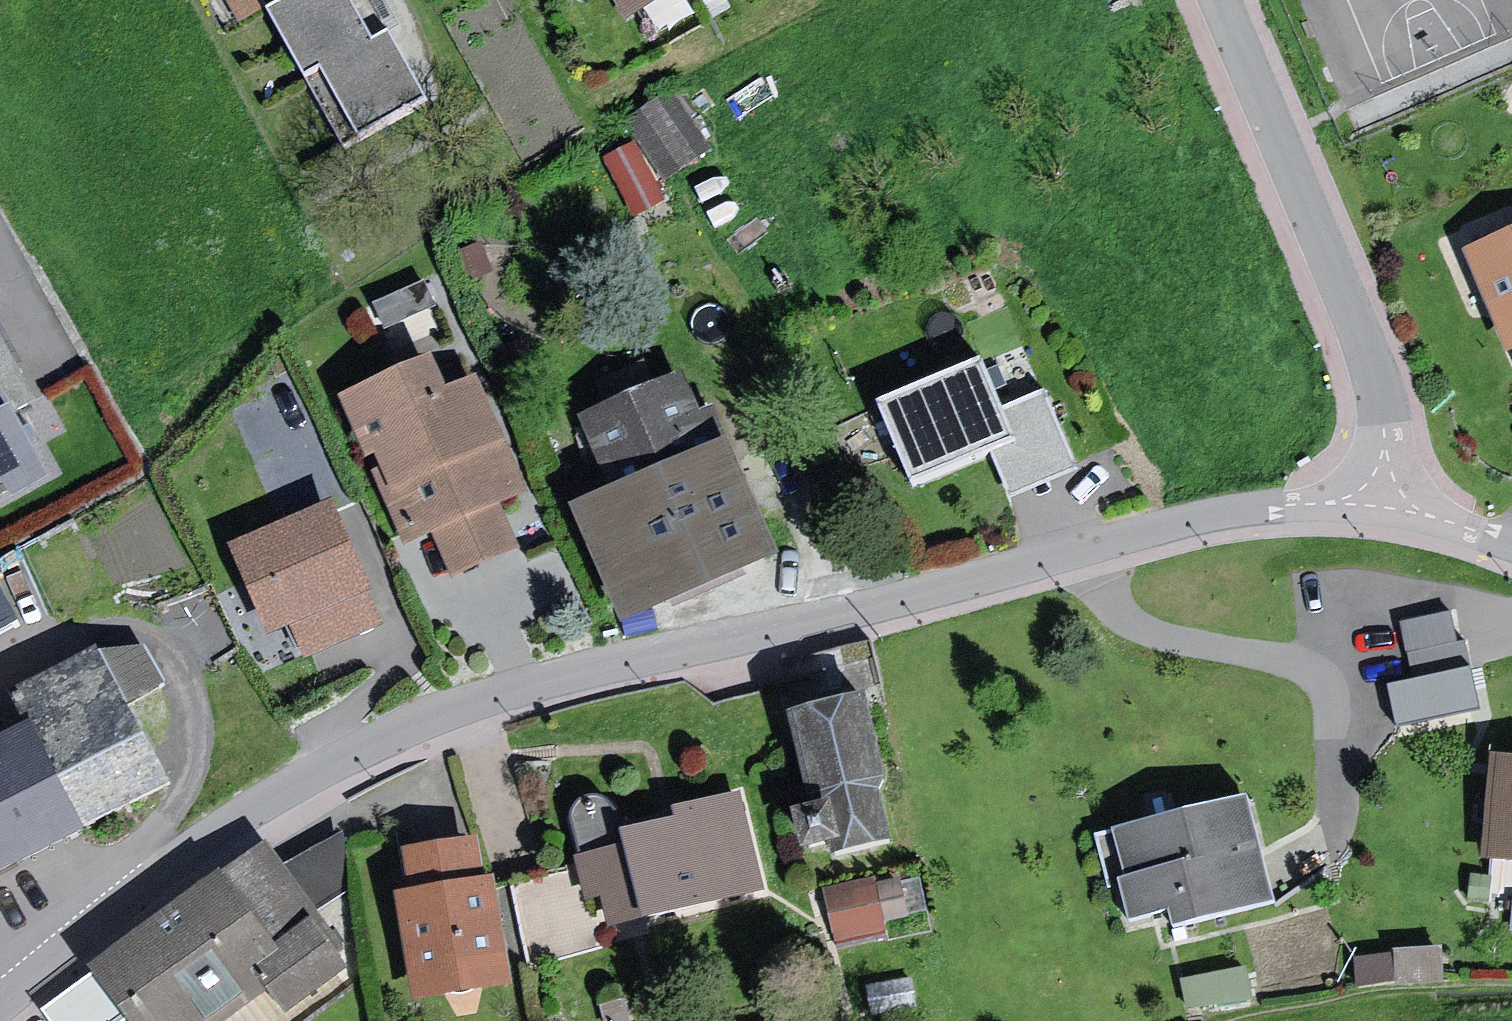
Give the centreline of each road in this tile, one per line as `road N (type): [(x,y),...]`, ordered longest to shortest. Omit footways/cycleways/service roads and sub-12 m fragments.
road 1 (residential): [(0,1008),(140,891),(275,796),(460,709),(1193,522),(1322,503),(1388,508)]
road 2 (residential): [(1218,0),(1378,390),(1388,508)]
road 3 (residential): [(1388,508),(1511,544)]

